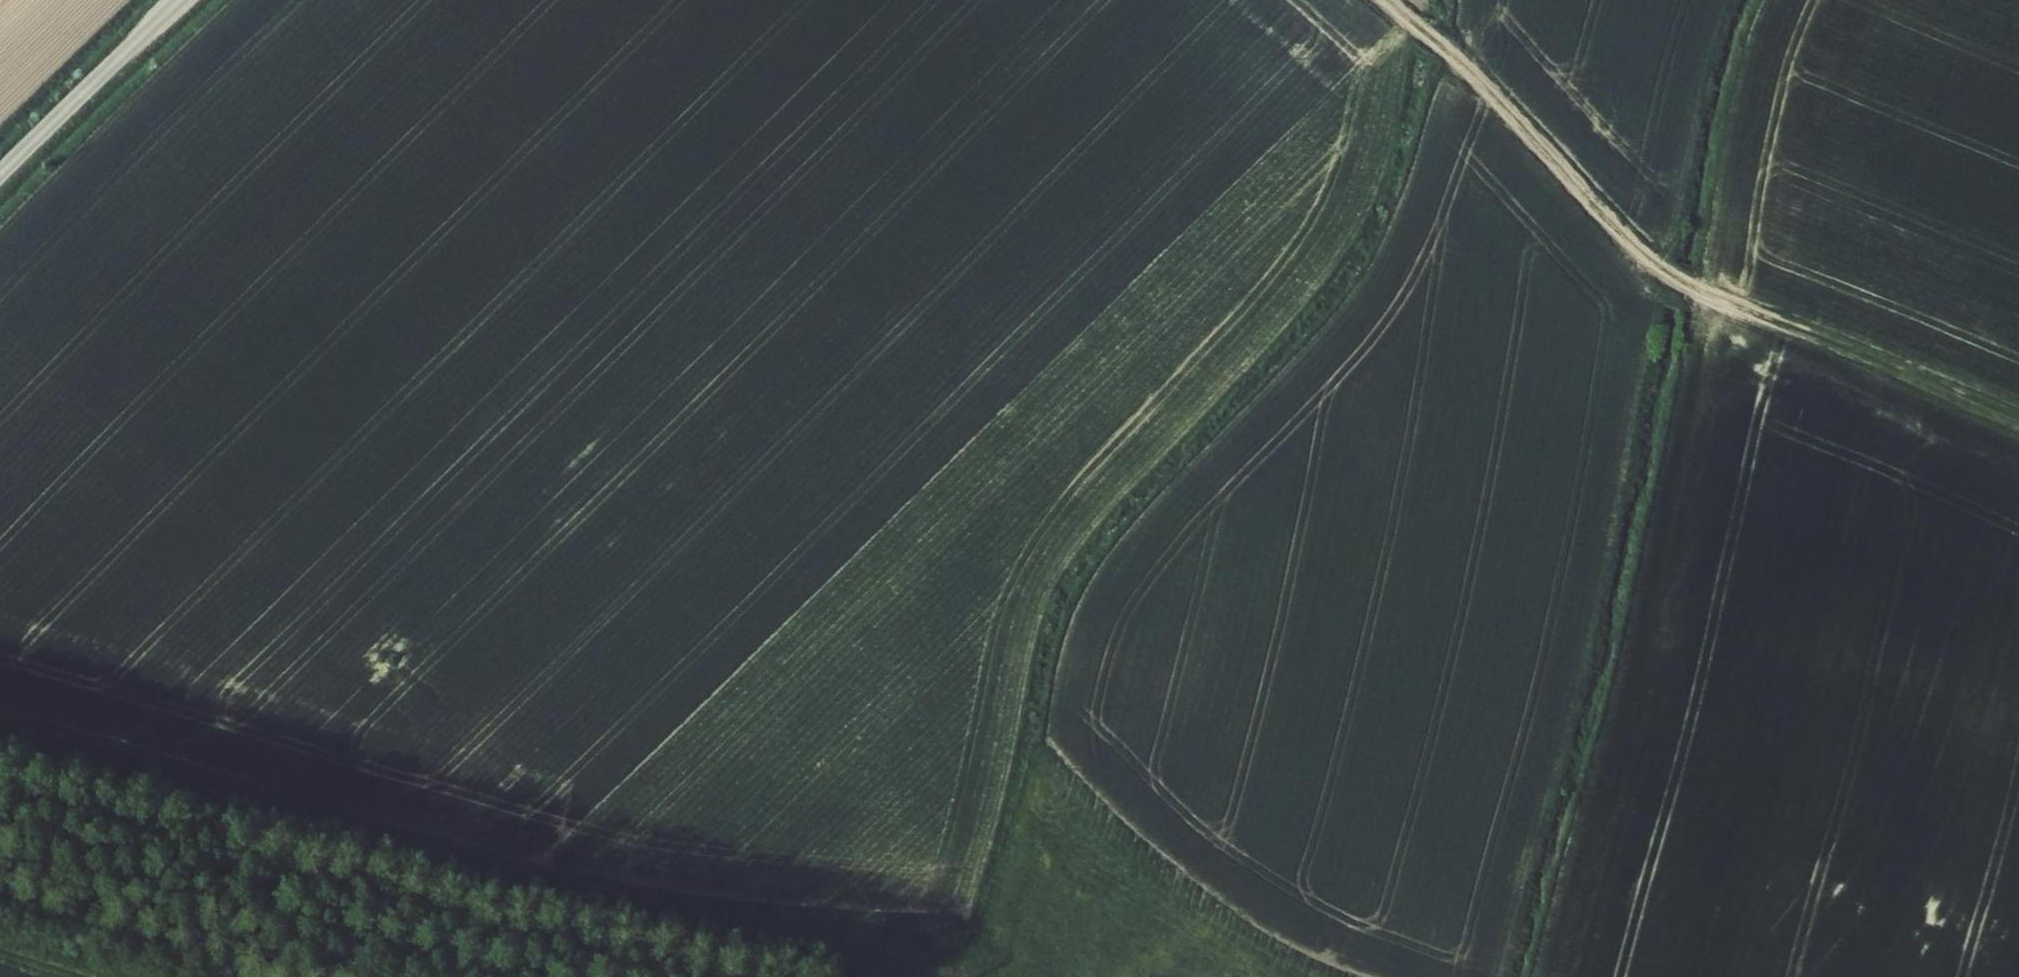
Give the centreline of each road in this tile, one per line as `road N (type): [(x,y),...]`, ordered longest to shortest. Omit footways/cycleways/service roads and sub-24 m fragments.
road 1 (track): [(1386,0),(1459,61),(1661,267),(2018,425)]
road 2 (unclassified): [(0,172),(178,0)]

